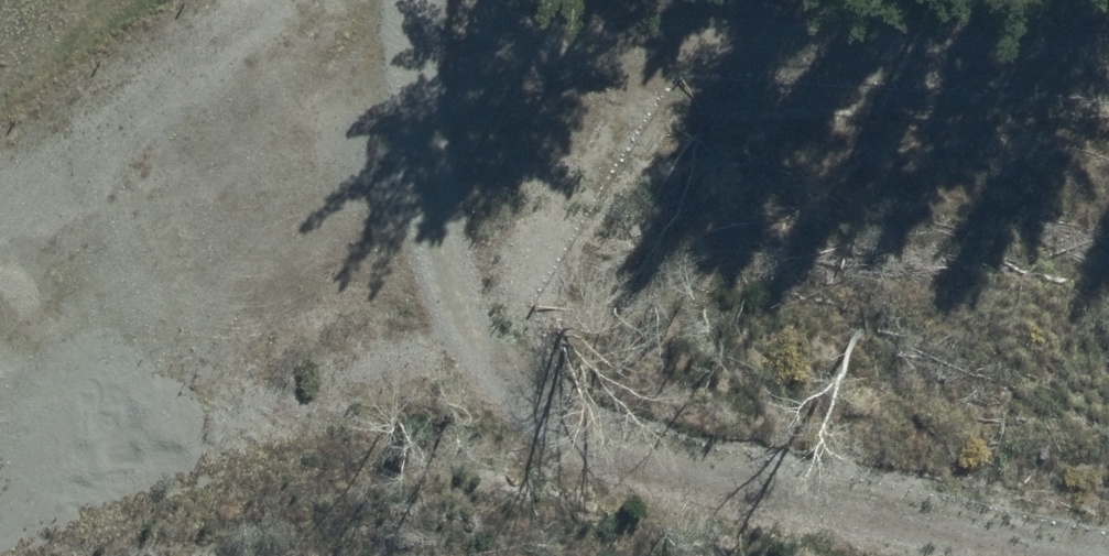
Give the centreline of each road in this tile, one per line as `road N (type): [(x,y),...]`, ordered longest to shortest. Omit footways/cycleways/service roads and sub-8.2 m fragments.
road 1 (track): [(1108,100),(850,84),(605,97),(412,142),(0,344)]
road 2 (track): [(406,0),(402,93),(437,252),(490,367),(600,457),(1064,555)]

